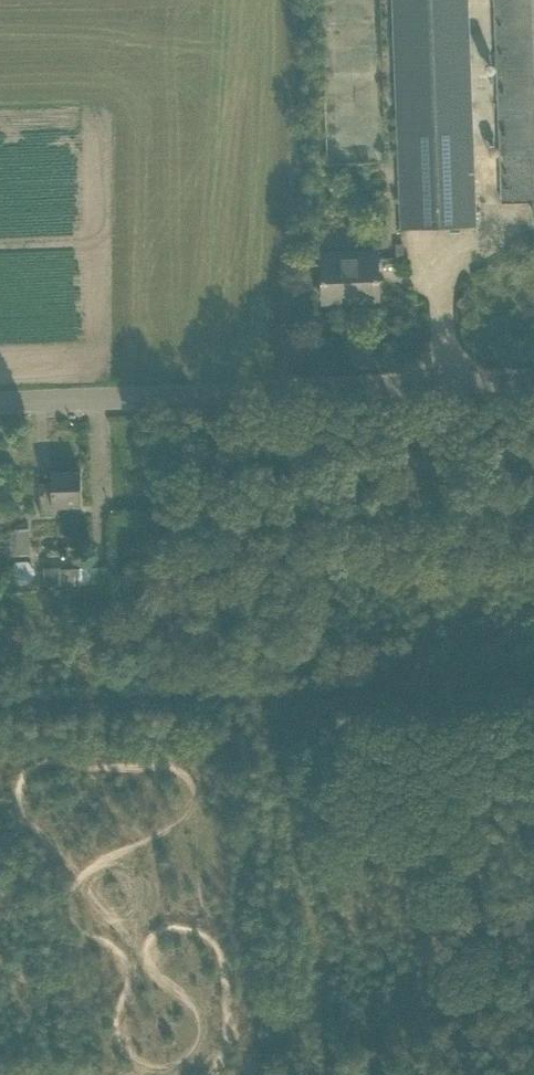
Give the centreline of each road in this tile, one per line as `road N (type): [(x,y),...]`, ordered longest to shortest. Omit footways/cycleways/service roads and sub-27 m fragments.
road 1 (track): [(216,1074),(228,1055),(227,999),(209,937),(160,930),(146,946),(200,1021),(197,1052),(169,1069),(135,1063),(115,1045),(130,965),(72,926),(67,906),(101,863),(170,829),(189,810),(194,787),(178,769),(59,760),(25,765),(18,789)]
road 2 (unclassified): [(533,377),(0,397)]
road 3 (track): [(0,808),(37,829),(46,852),(38,879),(0,893)]

